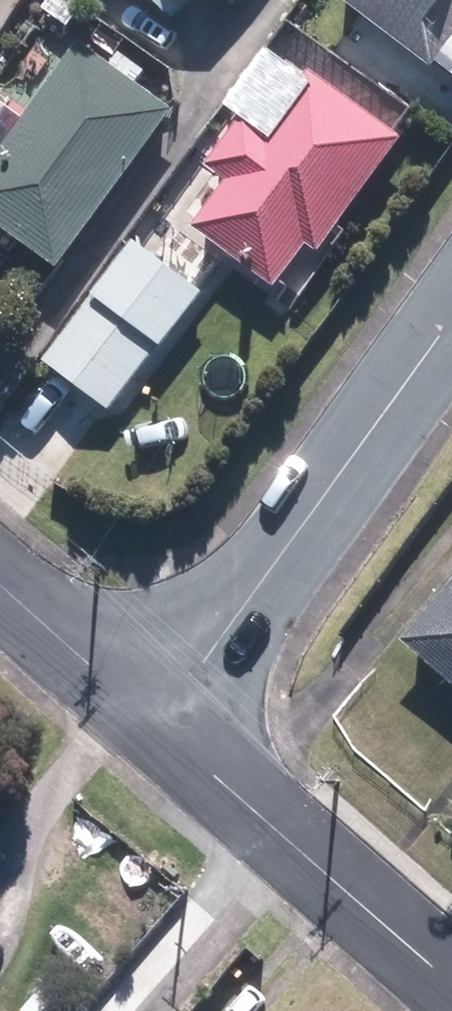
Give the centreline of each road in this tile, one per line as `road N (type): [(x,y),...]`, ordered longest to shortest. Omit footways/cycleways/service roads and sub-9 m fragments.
road 1 (residential): [(156,726),(451,316)]
road 2 (residential): [(156,726),(451,981)]
road 3 (residential): [(0,590),(156,726)]

